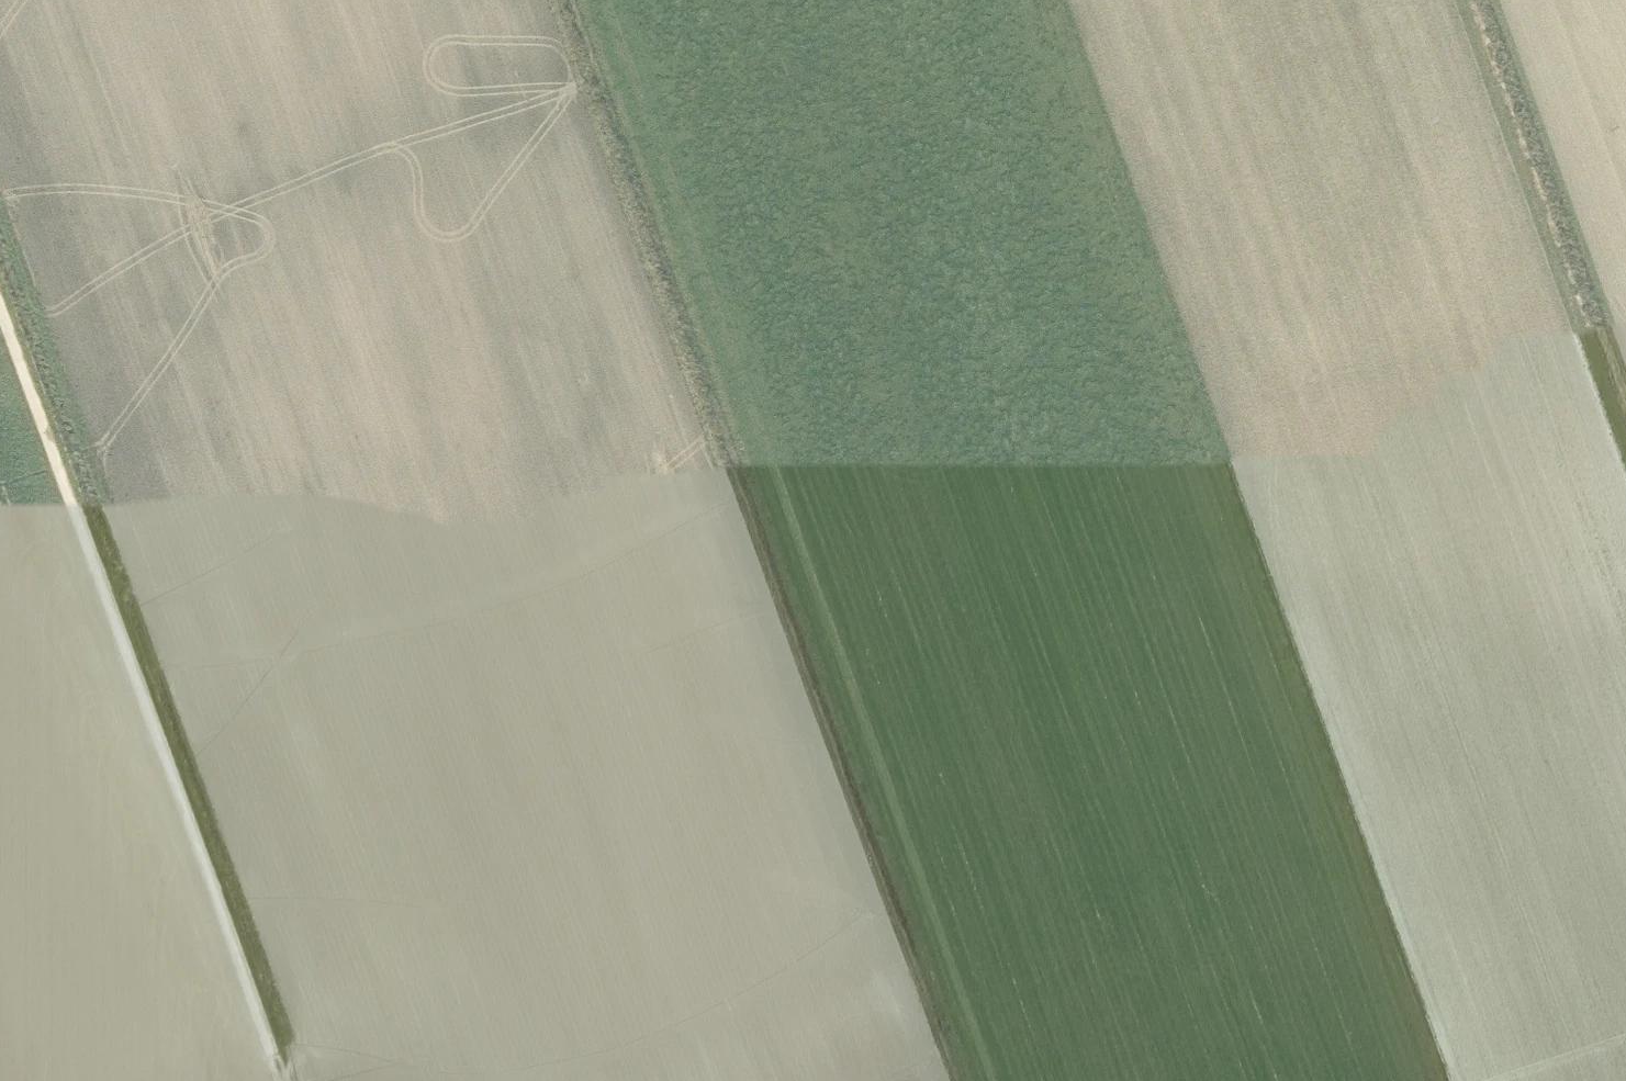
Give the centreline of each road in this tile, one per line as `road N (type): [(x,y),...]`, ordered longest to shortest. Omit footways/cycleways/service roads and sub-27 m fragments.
road 1 (track): [(287,1080),(0,308)]

